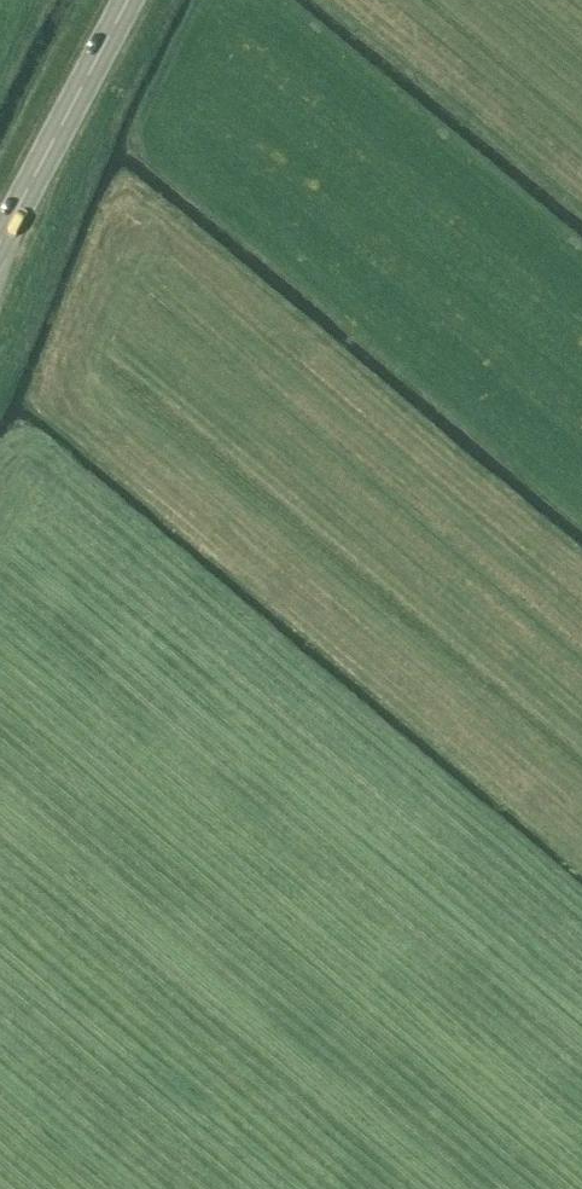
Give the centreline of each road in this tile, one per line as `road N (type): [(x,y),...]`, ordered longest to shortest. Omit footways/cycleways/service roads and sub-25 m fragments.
road 1 (primary): [(0,228),(124,0)]

